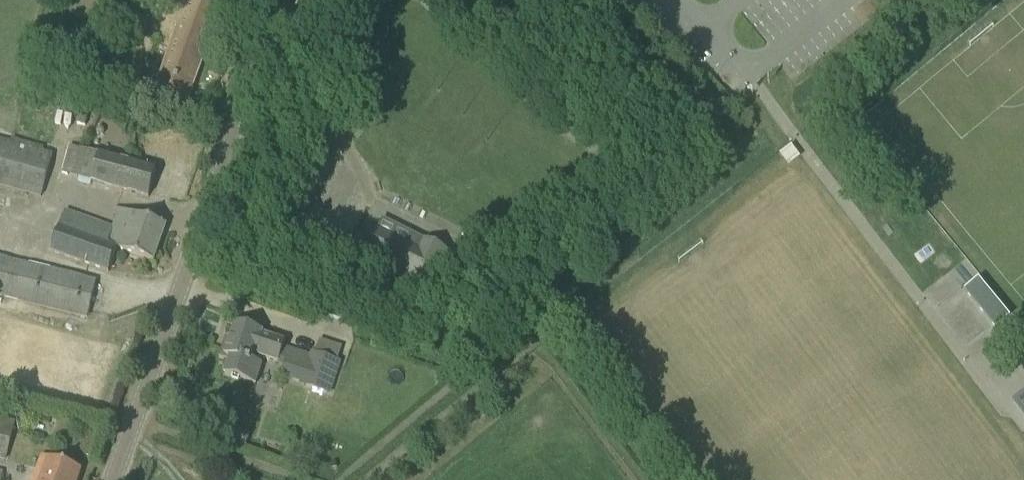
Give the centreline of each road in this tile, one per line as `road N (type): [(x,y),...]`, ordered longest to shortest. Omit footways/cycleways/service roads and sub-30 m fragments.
road 1 (tertiary): [(114,479),(282,0)]

